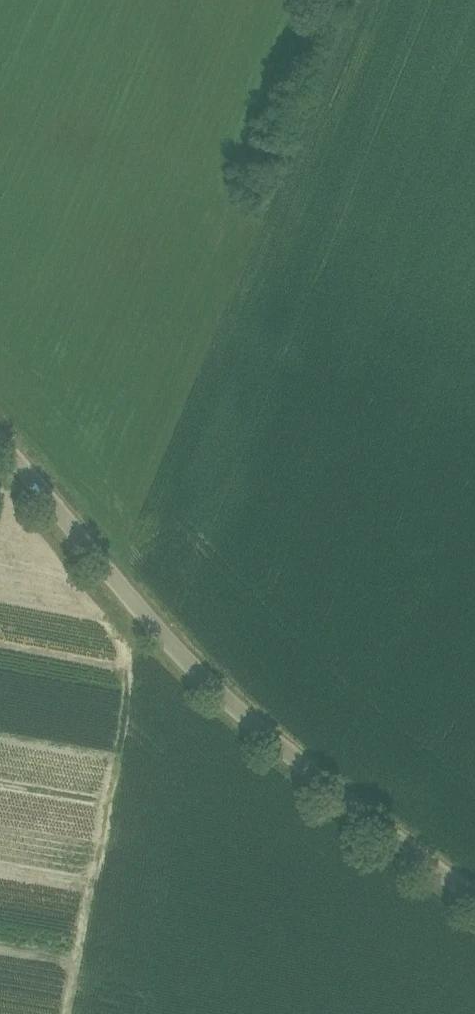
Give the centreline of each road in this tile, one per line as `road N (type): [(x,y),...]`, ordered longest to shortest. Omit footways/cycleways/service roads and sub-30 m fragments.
road 1 (unclassified): [(474,904),(225,715),(0,443)]

